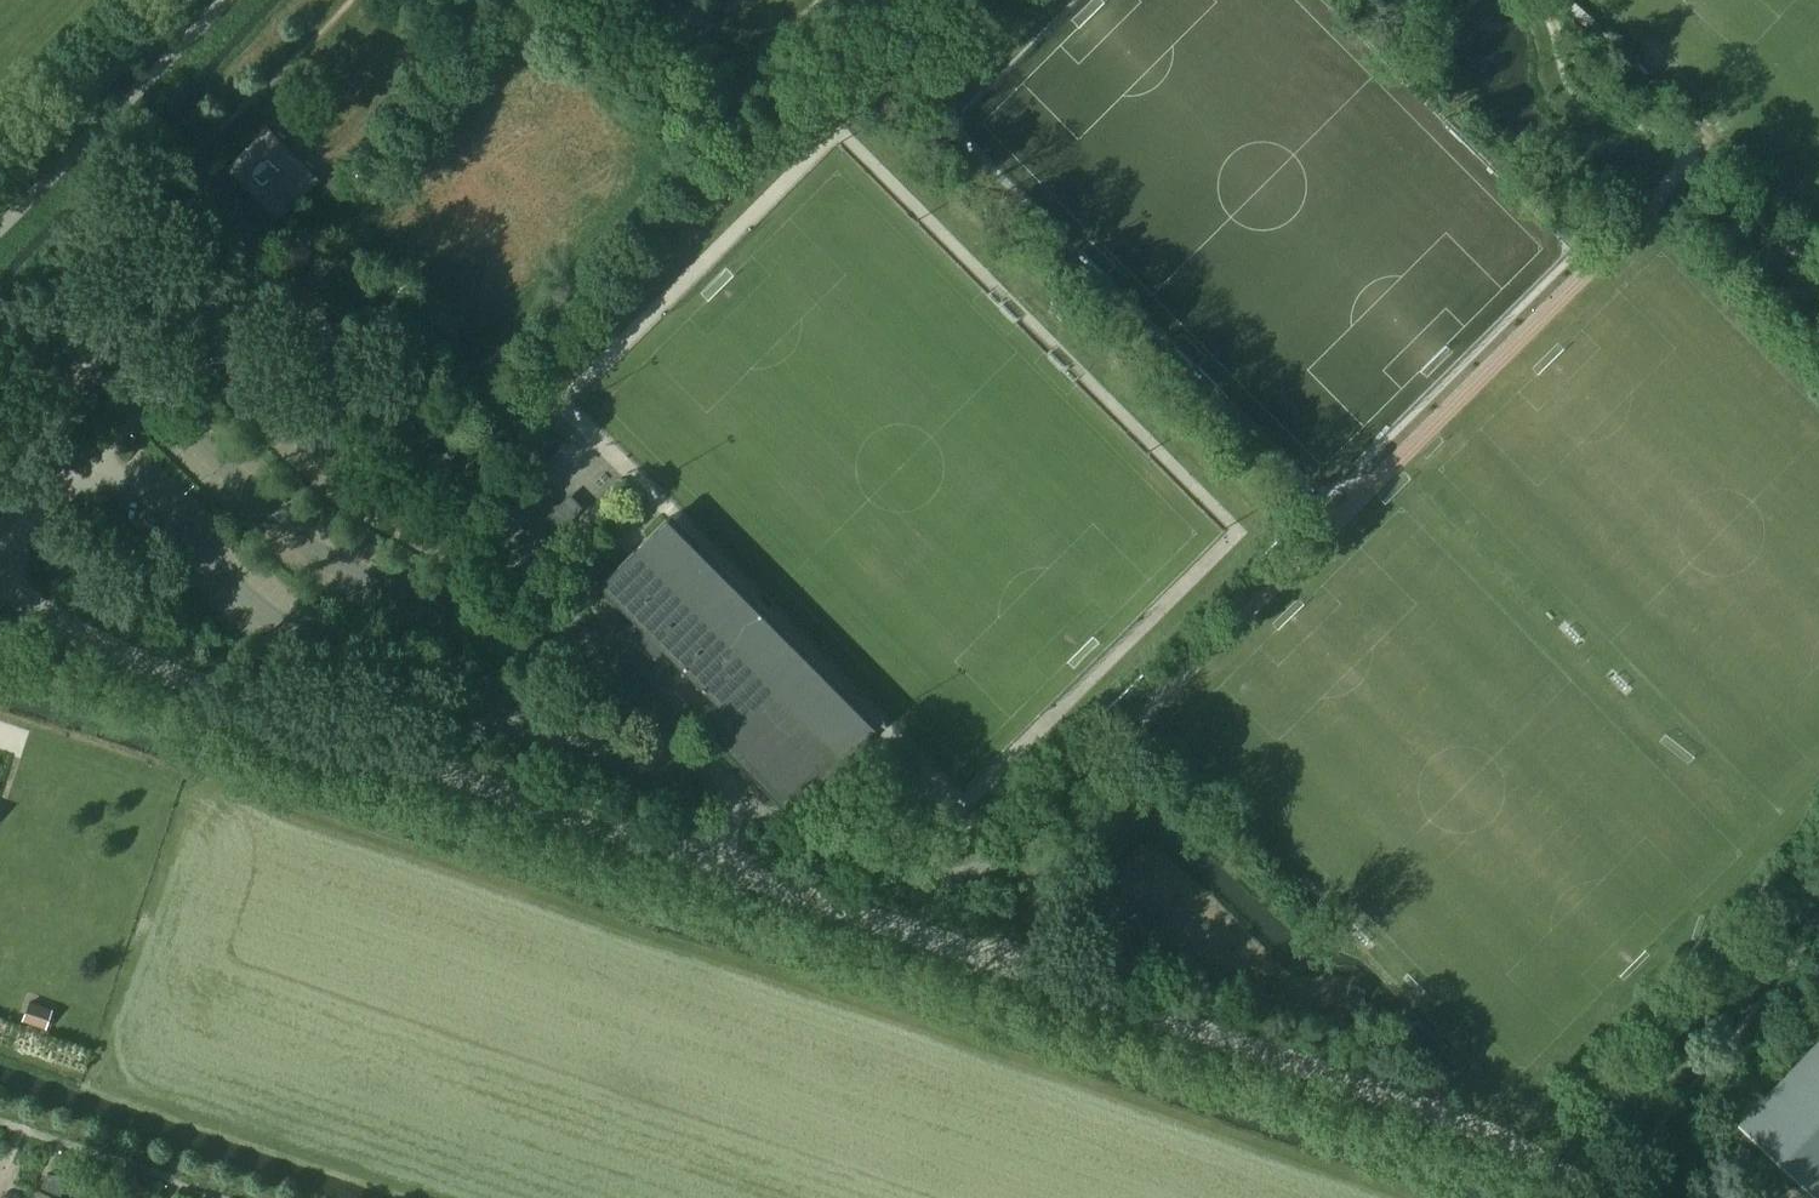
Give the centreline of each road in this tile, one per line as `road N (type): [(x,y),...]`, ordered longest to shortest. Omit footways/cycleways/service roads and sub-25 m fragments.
road 1 (unclassified): [(1588,1197),(1486,1134),(1410,1102),(205,688),(110,650),(0,583)]
road 2 (secondary): [(0,179),(175,0)]

